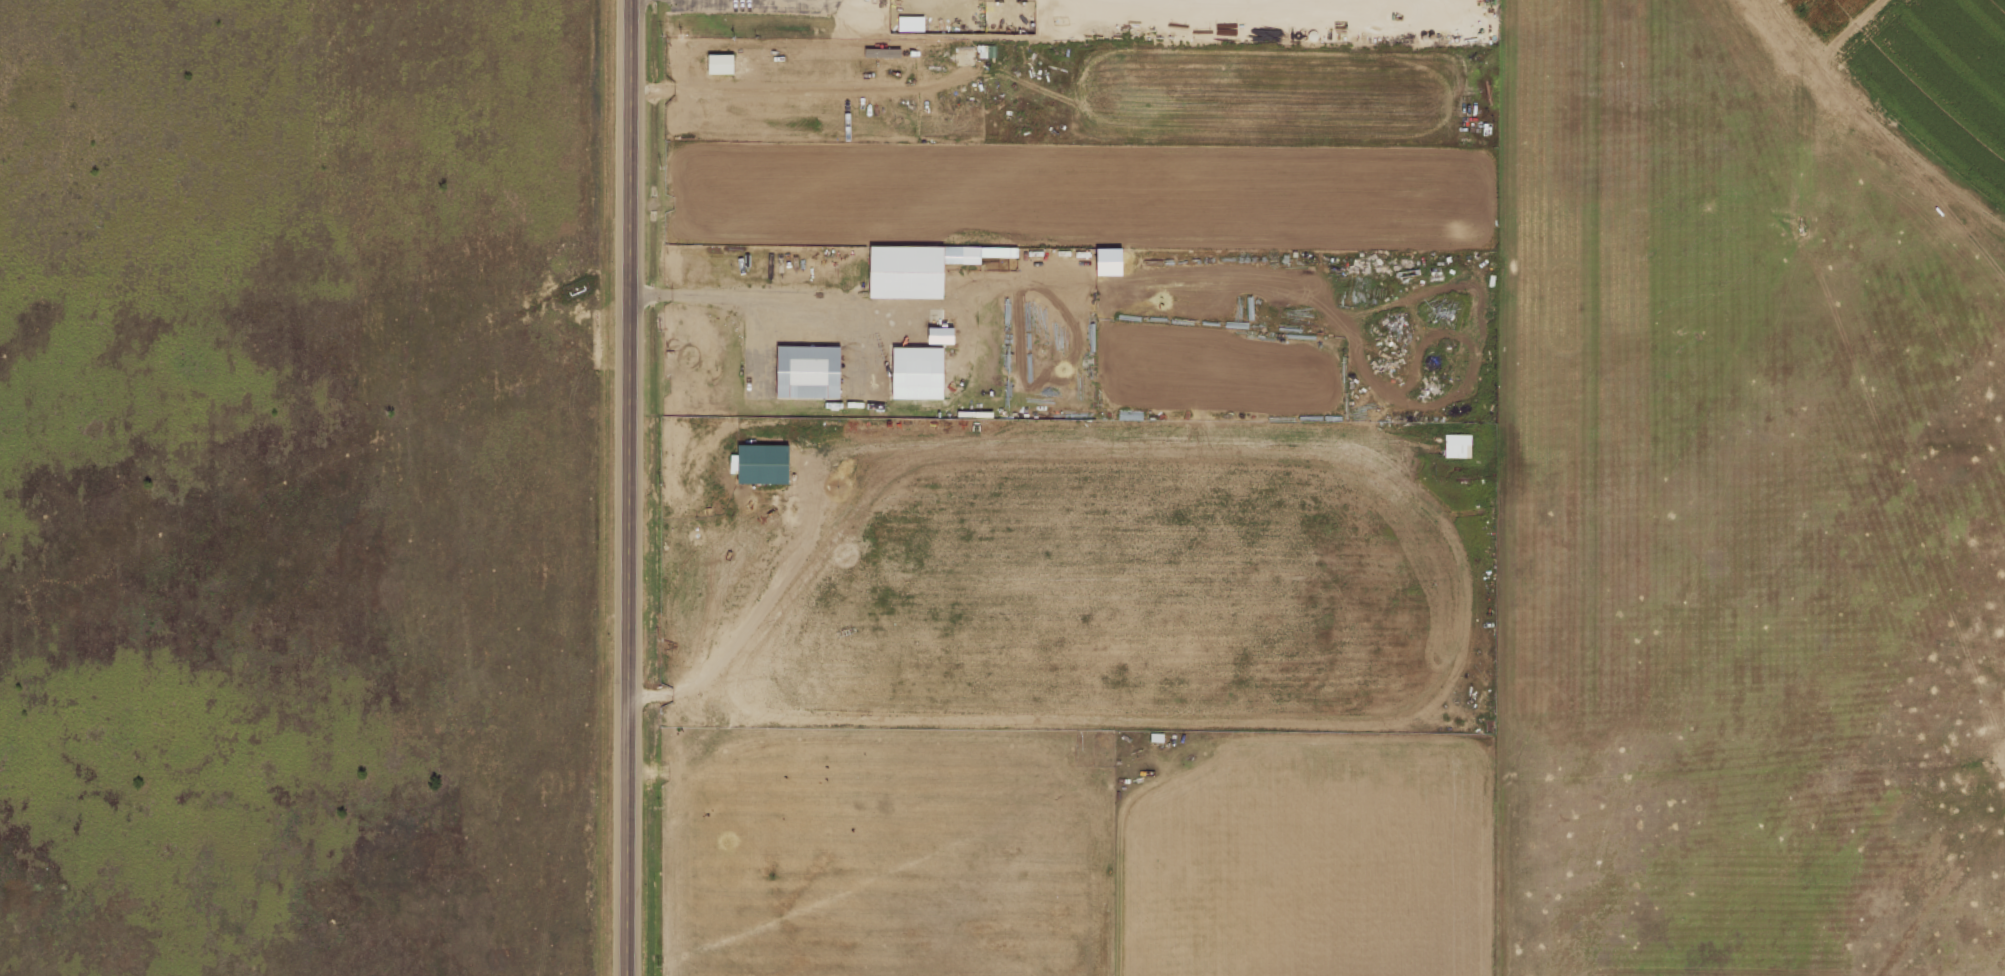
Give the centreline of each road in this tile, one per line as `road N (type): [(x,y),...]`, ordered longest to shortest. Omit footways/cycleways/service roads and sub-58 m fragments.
road 1 (secondary): [(630,975),(634,0)]

